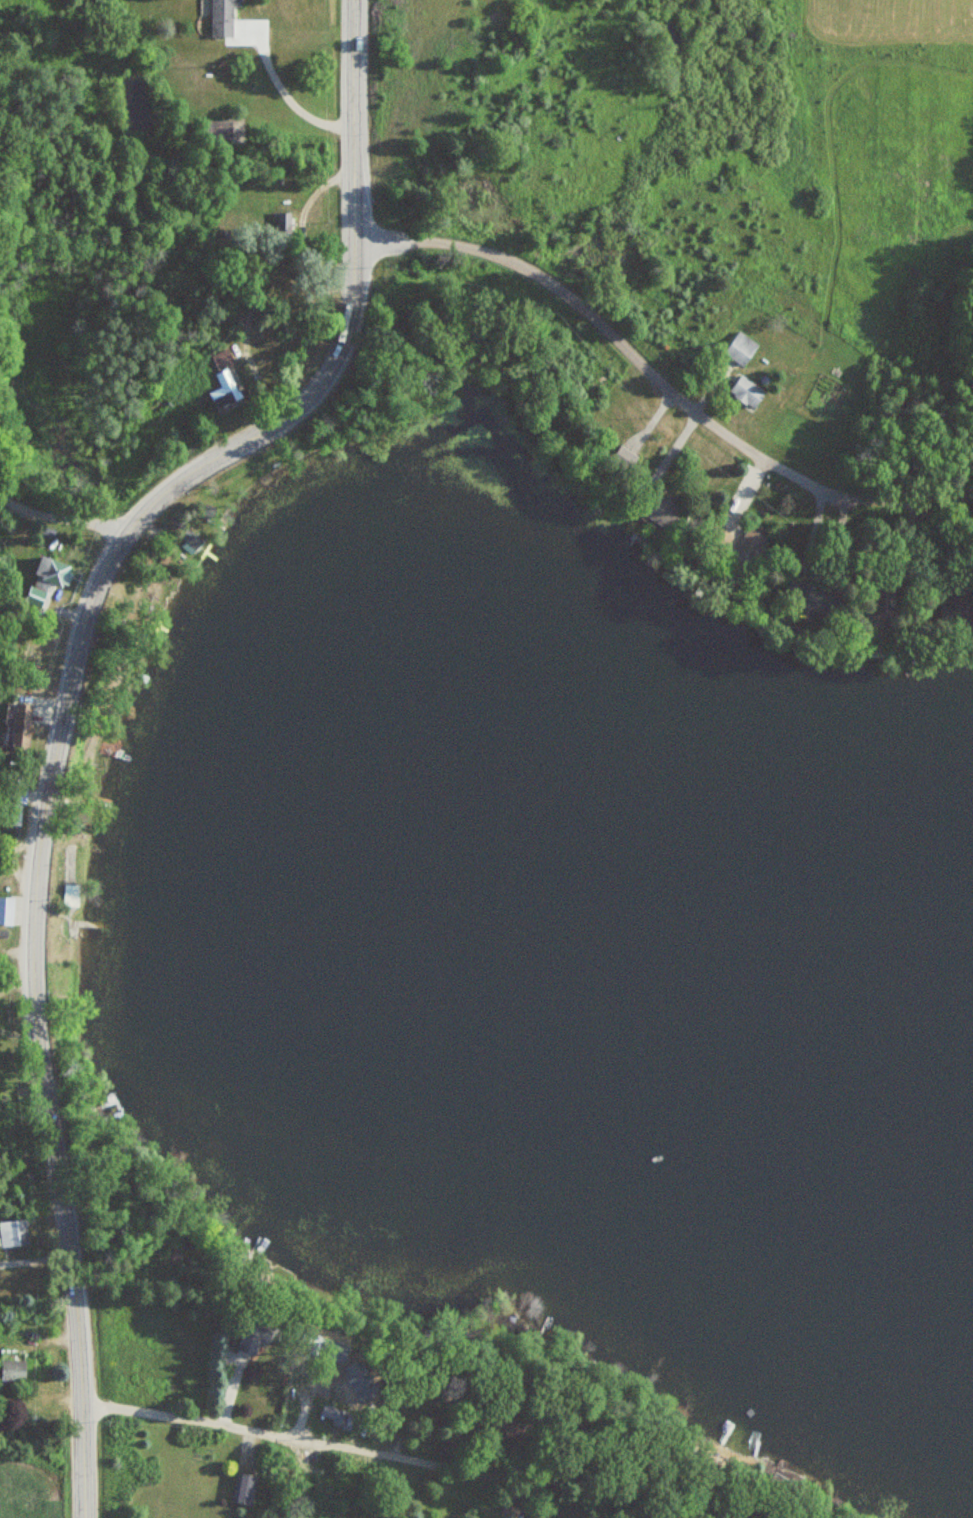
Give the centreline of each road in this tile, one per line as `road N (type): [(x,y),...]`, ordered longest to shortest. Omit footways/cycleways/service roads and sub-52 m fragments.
road 1 (secondary): [(87,1517),(77,1292),(42,1036),(38,909),(59,753),(97,599),(136,520),(304,411),(348,347),(356,245),(353,0)]
road 2 (residential): [(356,245),(503,258),(546,278),(579,299),(715,430),(823,489),(877,500),(927,496),(972,480)]
road 3 (residential): [(86,1404),(453,1461)]

